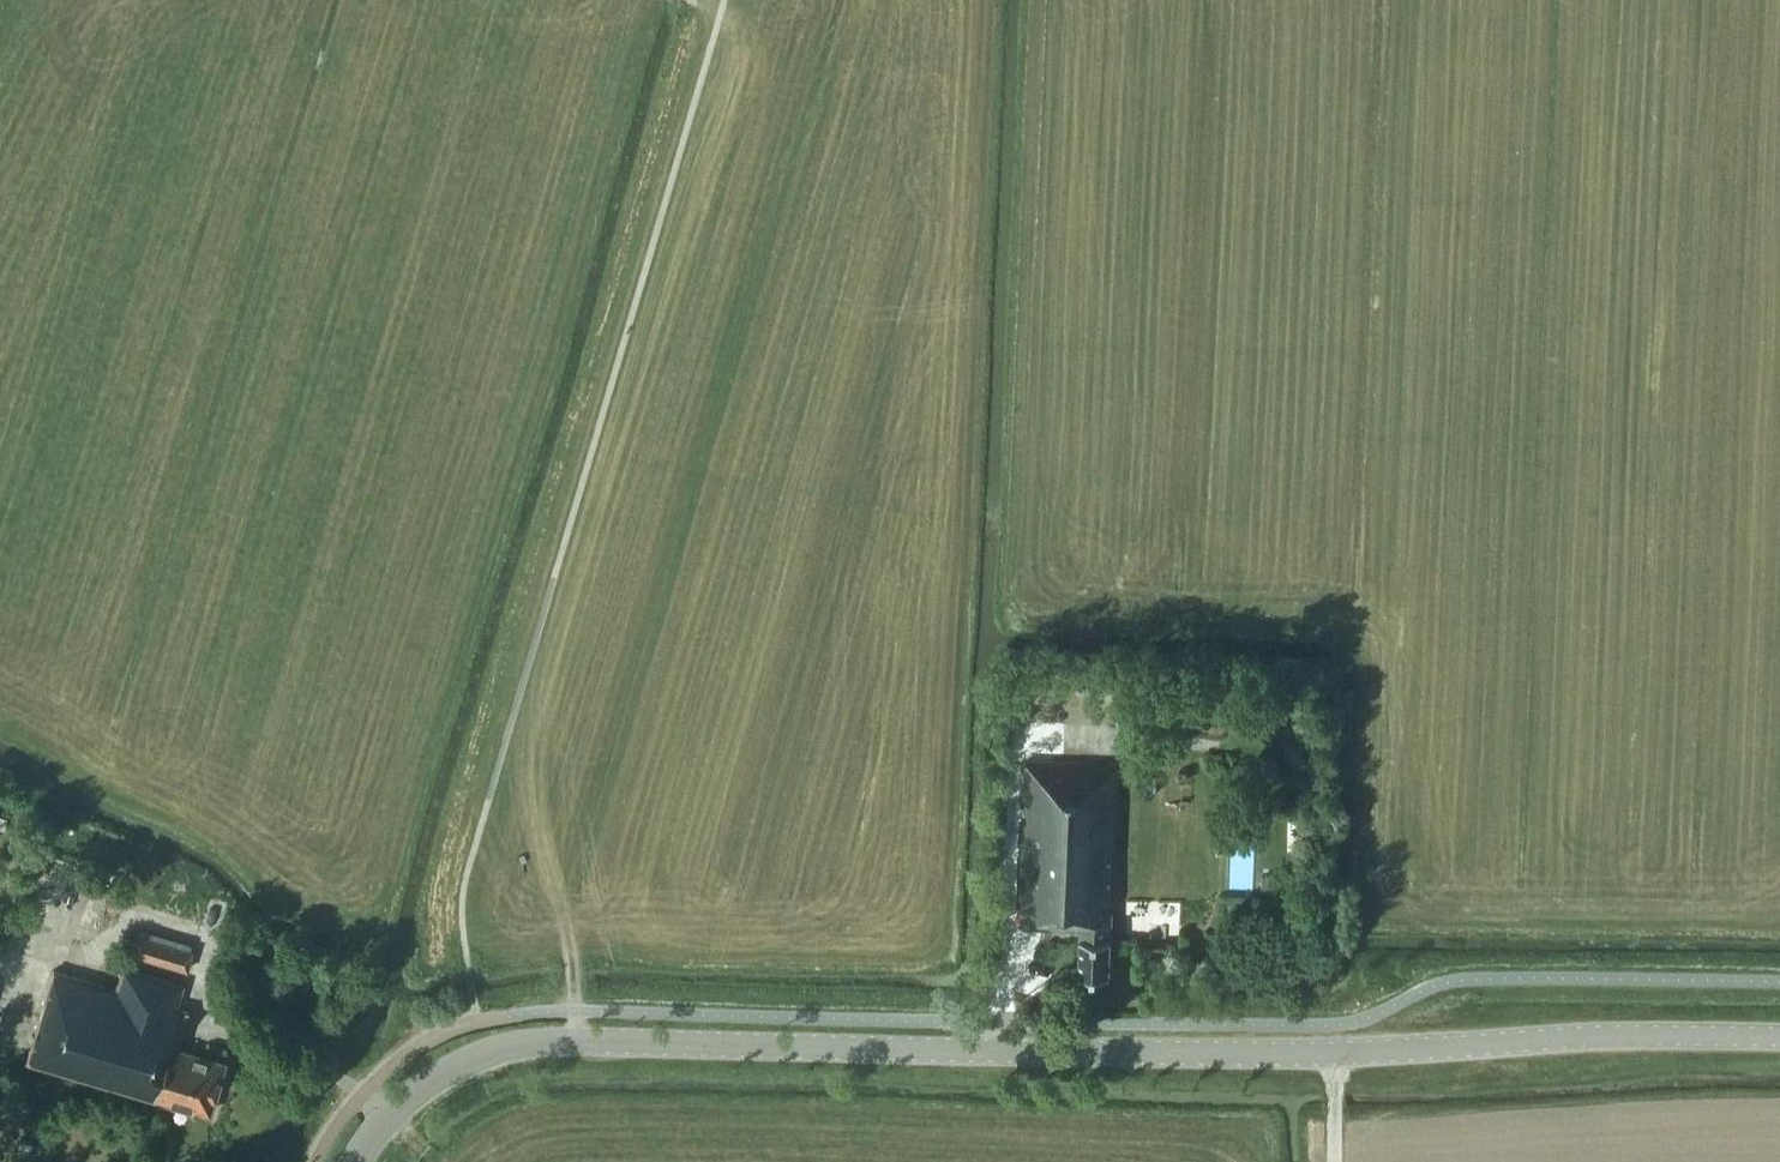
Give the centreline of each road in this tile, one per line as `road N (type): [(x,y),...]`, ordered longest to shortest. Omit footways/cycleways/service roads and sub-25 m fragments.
road 1 (secondary): [(1779,1035),(1598,1035),(1335,1053),(534,1041),(448,1067),(410,1092),(352,1161)]

